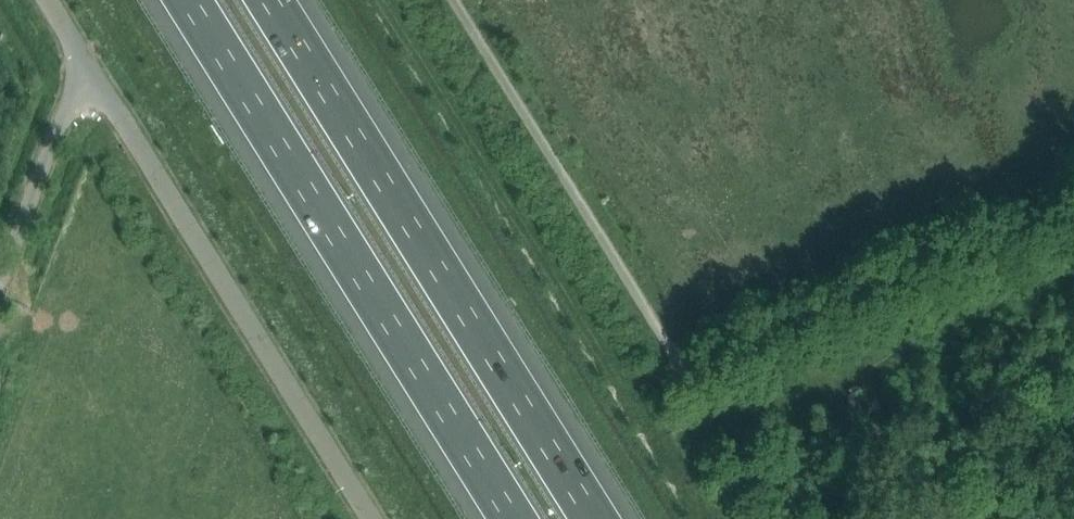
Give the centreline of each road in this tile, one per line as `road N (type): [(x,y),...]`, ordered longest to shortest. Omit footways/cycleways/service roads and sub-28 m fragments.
road 1 (track): [(1073,222),(707,367),(469,0)]
road 2 (motorway): [(597,518),(272,0)]
road 3 (motorway): [(190,0),(514,518)]
road 4 (unclassified): [(370,518),(89,72)]
road 5 (unclassified): [(0,283),(59,122),(89,72)]

